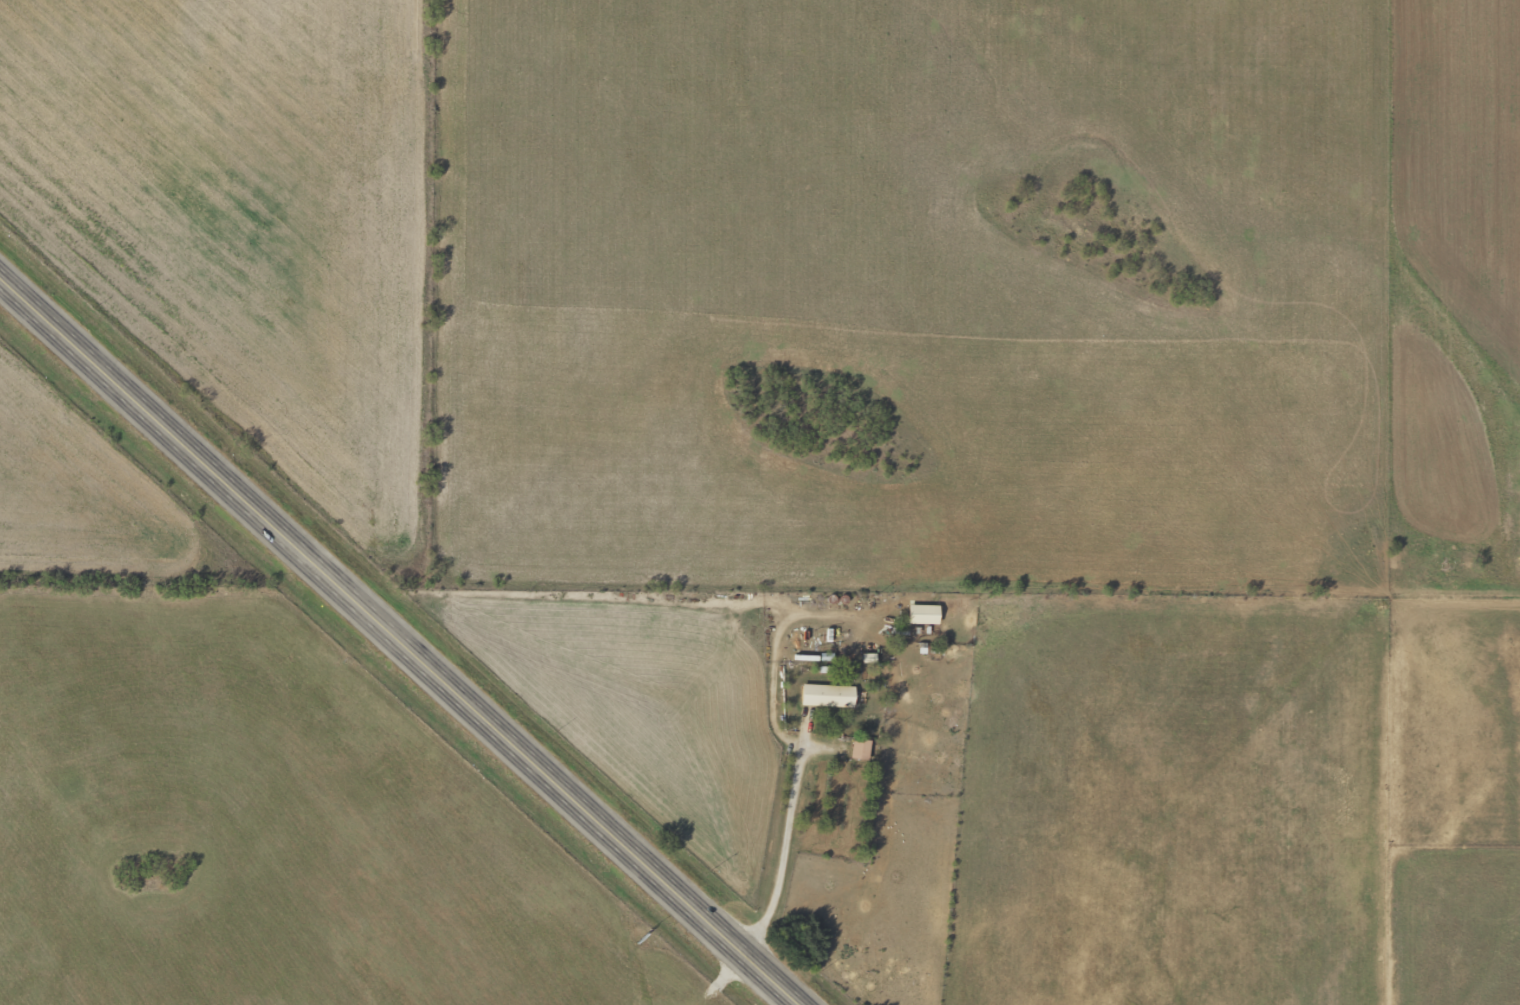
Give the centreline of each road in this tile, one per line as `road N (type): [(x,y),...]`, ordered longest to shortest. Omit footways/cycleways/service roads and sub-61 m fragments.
road 1 (trunk): [(792,1004),(0,277)]
road 2 (residential): [(1519,571),(1444,551),(1399,516),(1389,431),(1334,365),(1248,330),(1113,340)]

